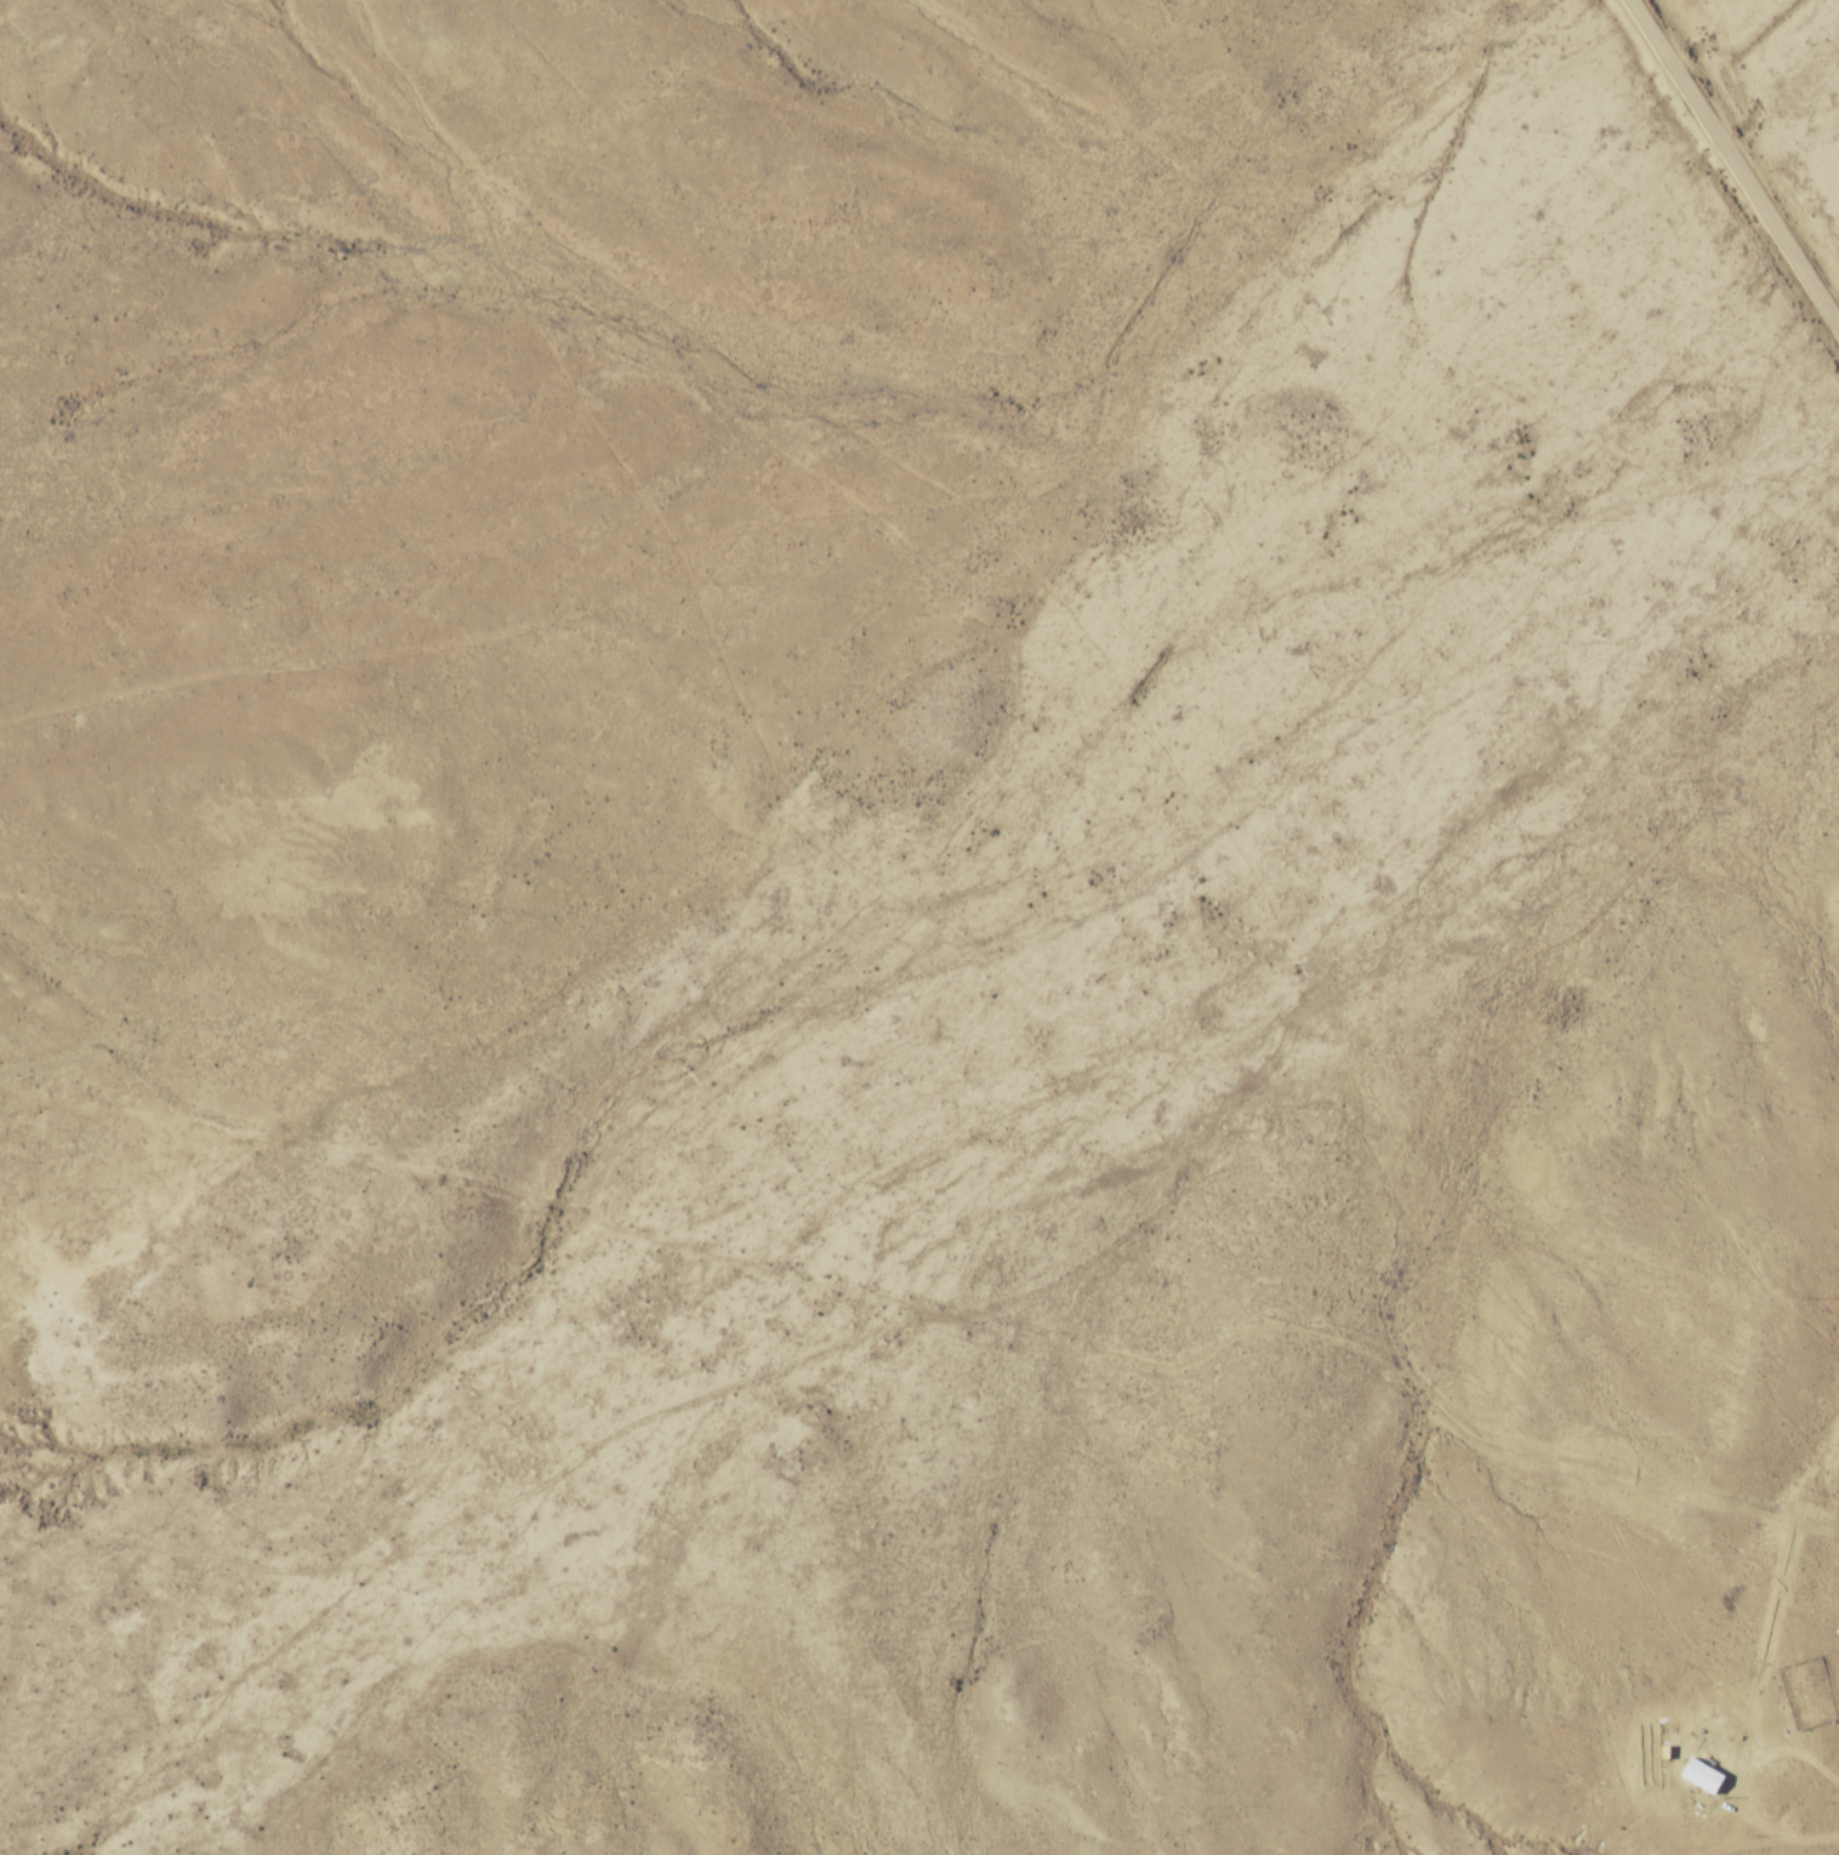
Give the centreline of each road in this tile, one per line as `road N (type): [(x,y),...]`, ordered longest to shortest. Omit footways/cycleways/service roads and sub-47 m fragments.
road 1 (residential): [(1500,0),(1467,93),(1408,329),(1133,427),(859,467)]
road 2 (tertiary): [(1838,332),(1629,0)]

